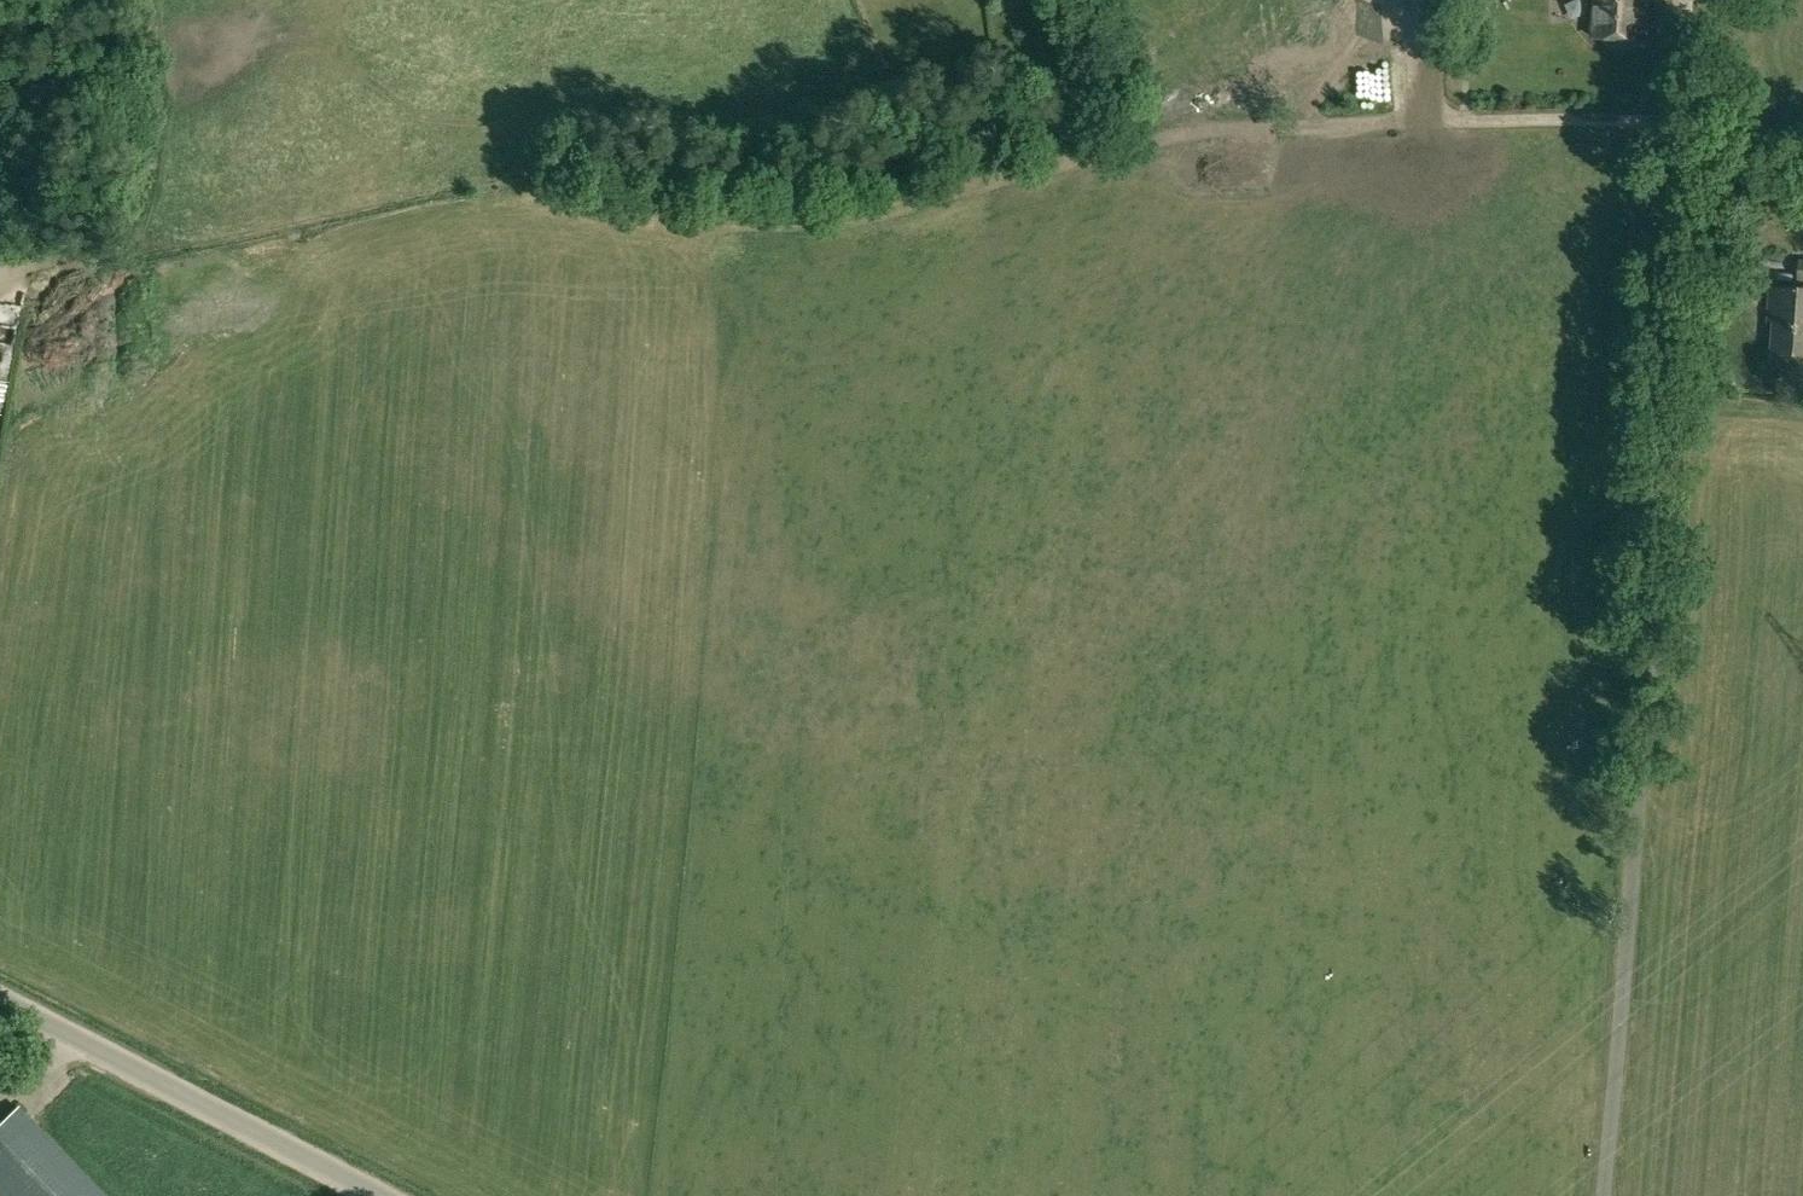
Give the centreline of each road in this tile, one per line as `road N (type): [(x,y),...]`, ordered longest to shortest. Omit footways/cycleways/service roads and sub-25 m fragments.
road 1 (unclassified): [(375,1195),(0,1002)]

